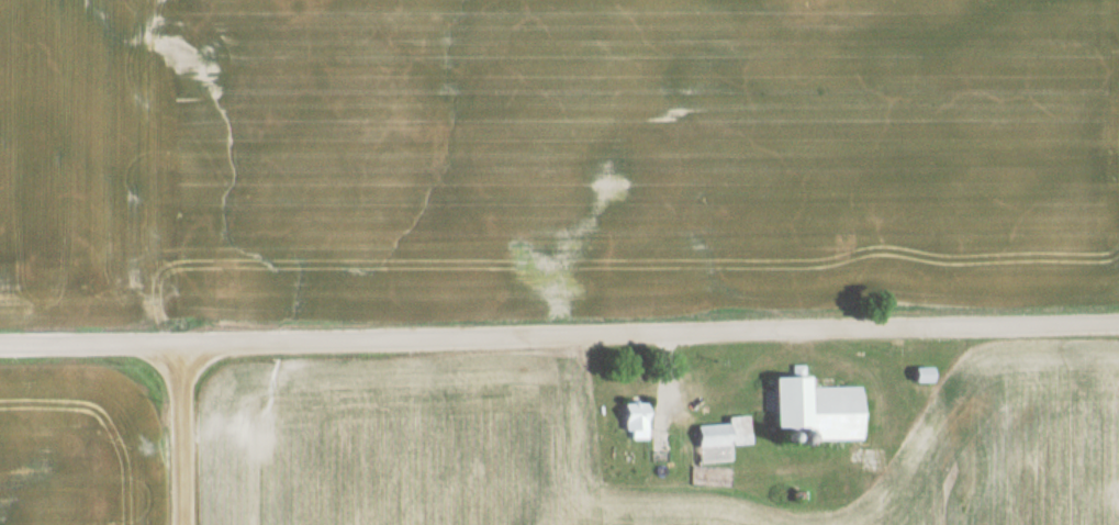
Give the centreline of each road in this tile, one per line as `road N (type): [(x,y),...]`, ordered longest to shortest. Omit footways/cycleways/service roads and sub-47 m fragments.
road 1 (residential): [(0,348),(1118,329)]
road 2 (residential): [(183,524),(182,347)]

